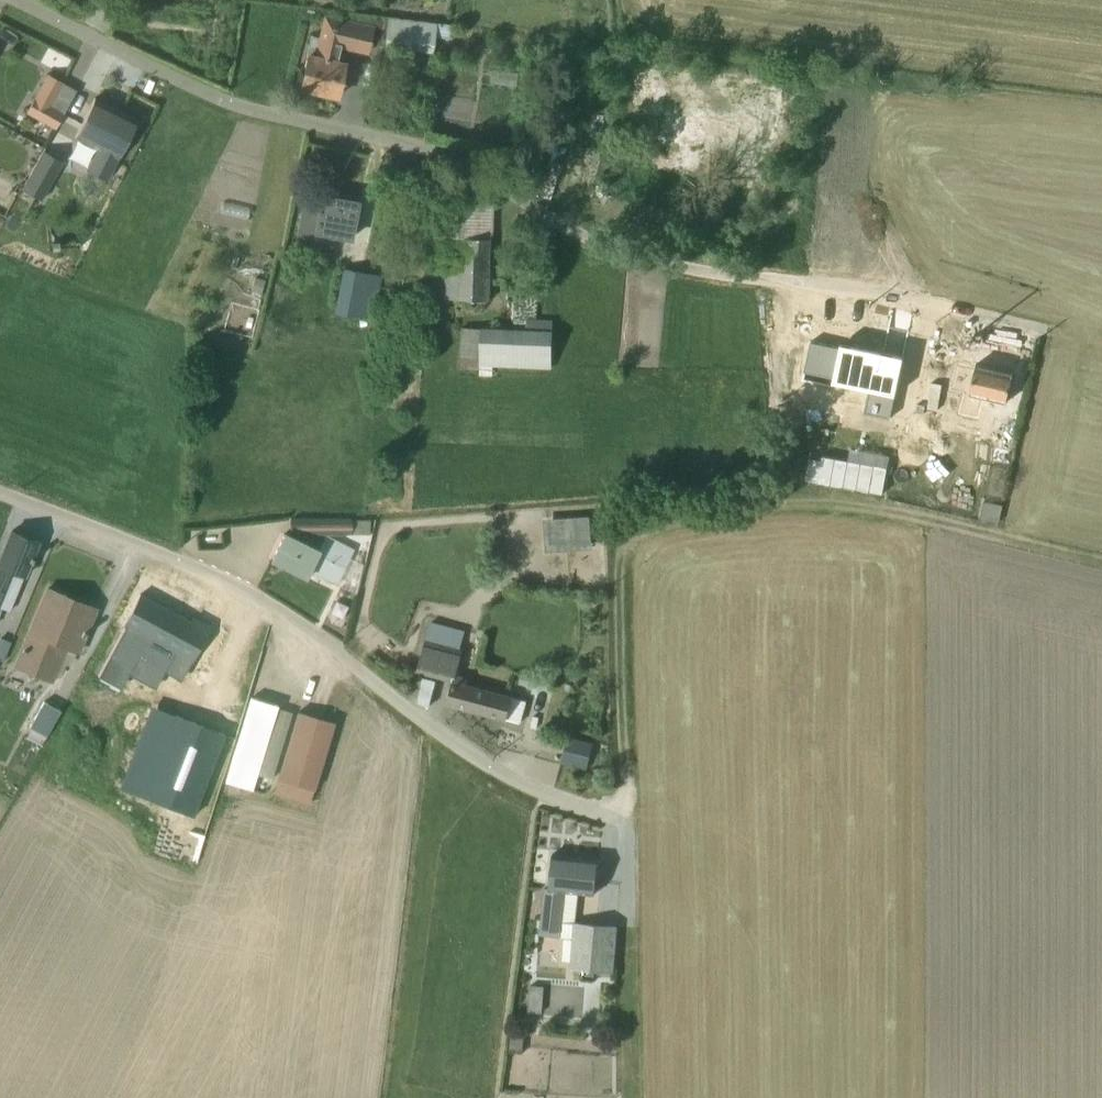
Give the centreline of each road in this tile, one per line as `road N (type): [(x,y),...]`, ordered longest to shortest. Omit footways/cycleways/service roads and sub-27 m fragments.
road 1 (residential): [(10,0),(247,112),(409,142),(618,250),(695,272),(827,286),(1040,332)]
road 2 (track): [(350,665),(515,783),(620,820),(620,551),(627,533),(648,520),(824,500),(1101,570)]
road 3 (residential): [(0,494),(233,582),(350,665)]
road 4 (track): [(620,820),(631,1097)]
road 5 (track): [(772,280),(777,429),(810,500)]

